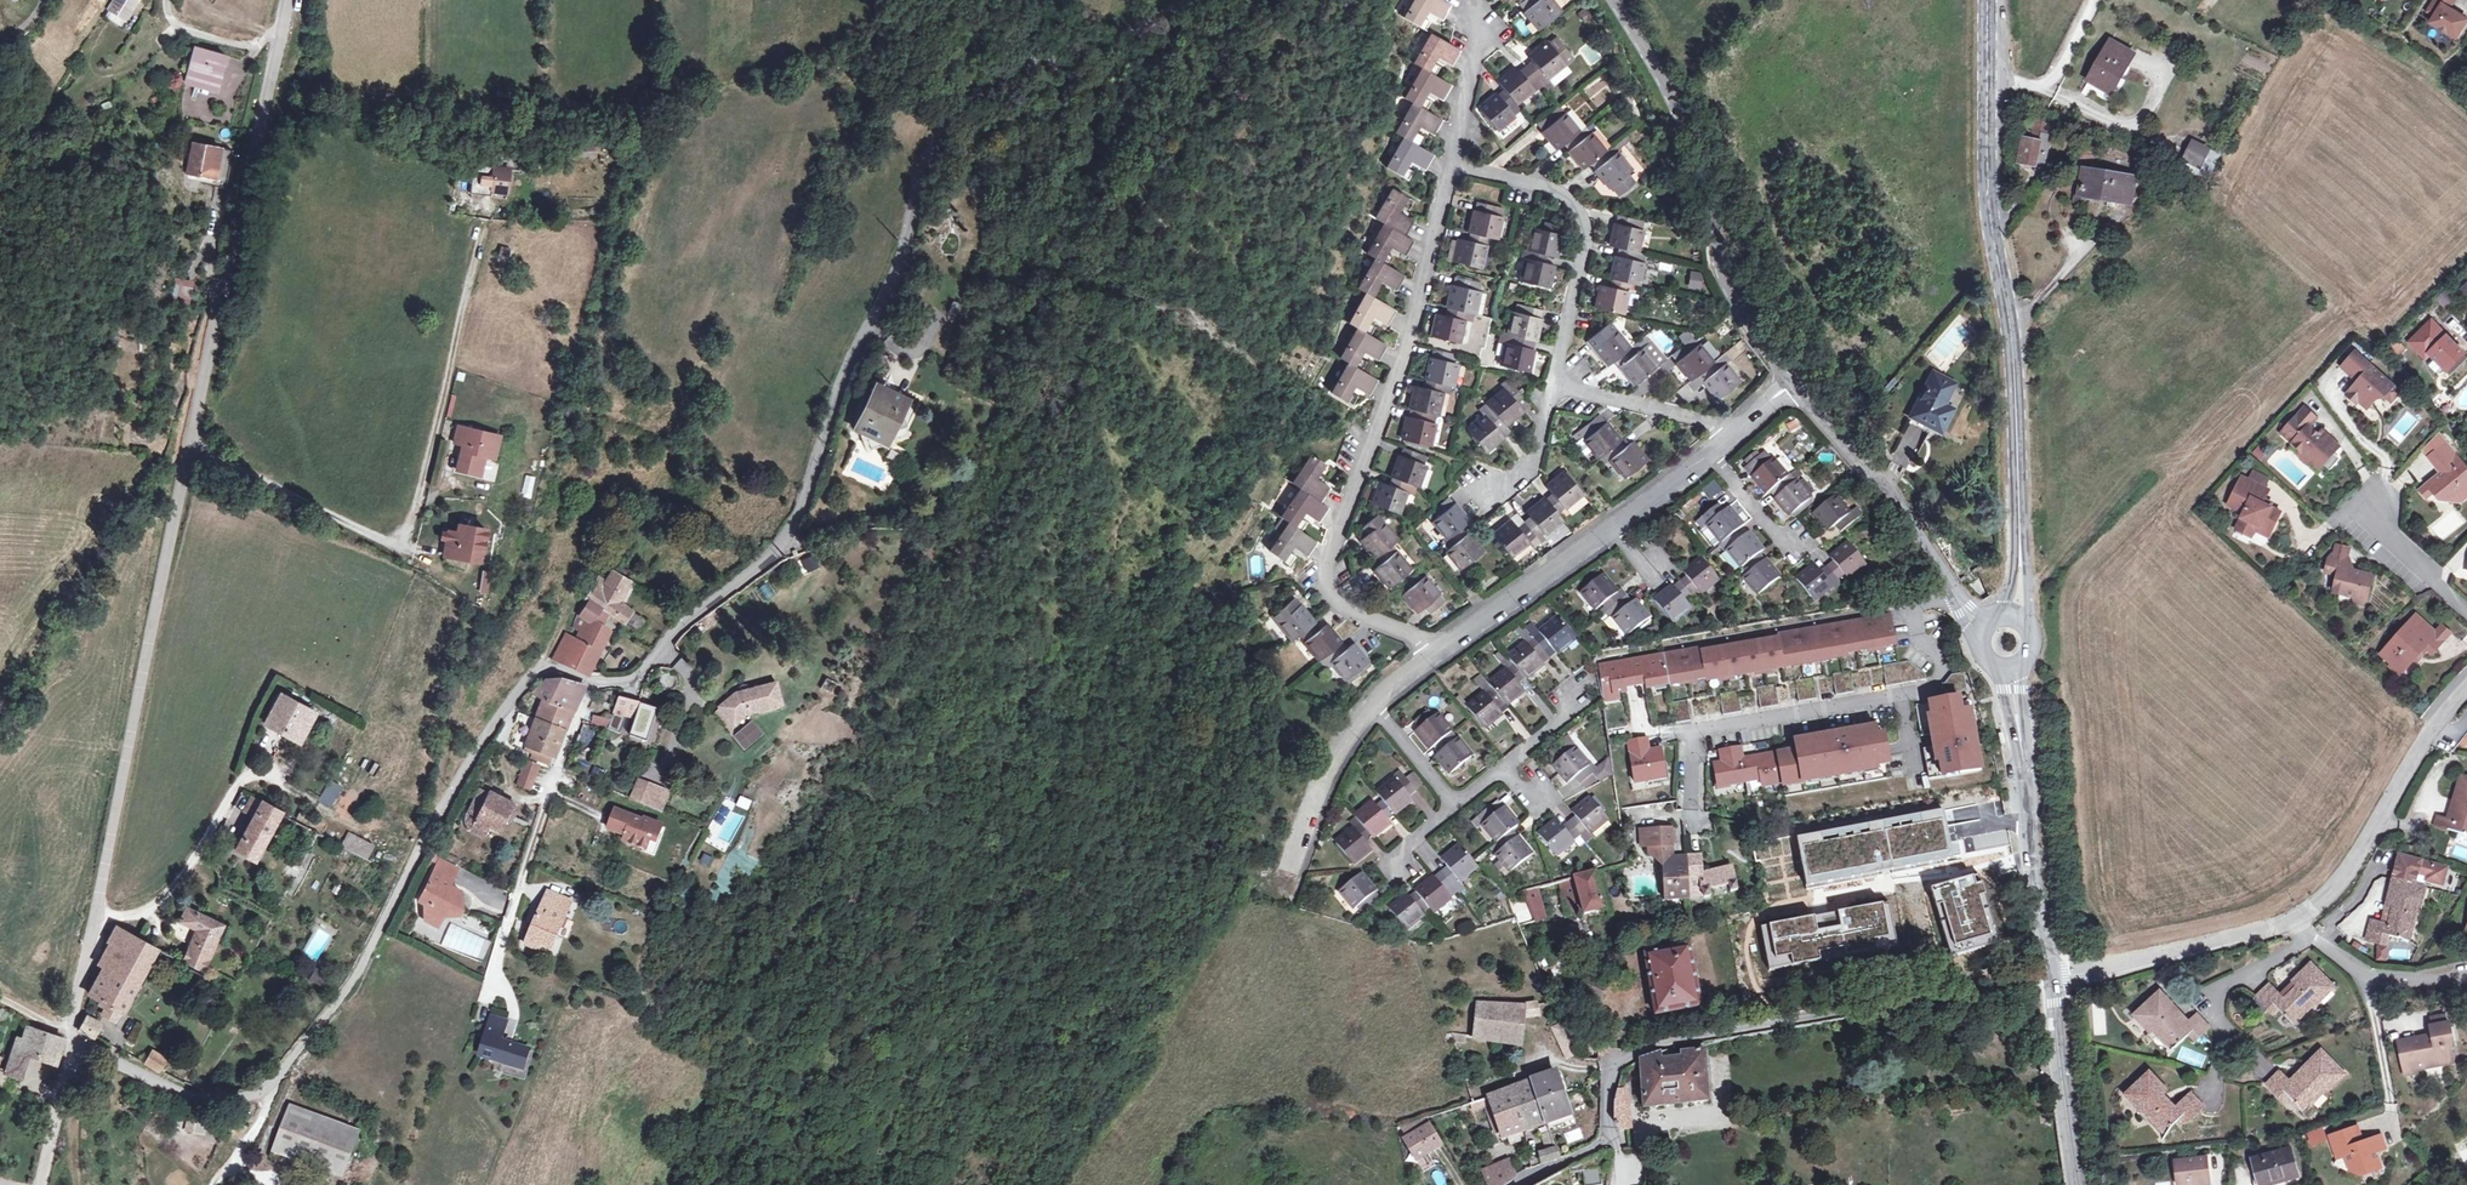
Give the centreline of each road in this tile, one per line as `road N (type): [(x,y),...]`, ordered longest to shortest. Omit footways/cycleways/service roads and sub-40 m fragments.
road 1 (unclassified): [(73,1032),(182,1093),(224,1102),(279,1079),(351,989),(433,816),(520,688),(546,671),(631,681),(691,617),(764,563),(800,510),(847,372),(902,262),(928,155),(969,97),(1190,0)]
road 2 (unclassified): [(290,0),(73,1032)]
road 3 (residential): [(2053,977),(1652,1045),(1616,1063),(1605,1096),(1612,1136),(1521,1184)]
road 4 (residential): [(1436,656),(1399,626),(1340,604),(1325,576),(1394,391),(1454,165)]
road 5 (secondary): [(1990,0),(1991,201),(2010,305),(2020,525)]
road 6 (residential): [(1955,596),(1917,611),(1918,637),(1942,668),(1922,691),(1702,731),(1688,820)]
road 7 (unclassified): [(1614,0),(1700,166),(1728,283),(1795,383)]
road 8 (track): [(391,544),(405,535),(484,219)]
road 9 (residential): [(1454,165),(1563,193),(1582,214),(1585,253),(1555,383)]
road 10 (secondary): [(2011,671),(2053,977)]
road 11 (residential): [(2298,920),(2344,881),(2418,753),(2466,694)]
road 12 (unclassified): [(1795,383),(1880,483),(1955,596)]
road 13 (residential): [(2053,977),(2298,920)]
road 14 (track): [(433,816),(472,613),(469,585)]
road 15 (residential): [(1612,526),(1436,656)]
road 16 (secondary): [(2053,977),(2078,1184)]
road 17 (residential): [(2310,935),(2218,988),(2224,1068)]
road 18 (residential): [(1555,383),(1711,422),(1730,435)]
road 19 (residential): [(1371,703),(1332,760),(1294,859)]
road 20 (residential): [(1454,165),(1482,25),(1478,11)]
road 21 (unclassified): [(73,1032),(40,1184)]
road 22 (residential): [(2466,610),(2366,508)]
road 23 (residential): [(1555,383),(1534,458),(1498,490),(1484,489)]
road 24 (track): [(279,47),(226,44),(180,30),(168,0)]
road 25 (residential): [(1371,703),(1455,803)]
road 26 (residential): [(1711,453),(1794,549)]
road 27 (residential): [(1503,767),(1566,715),(1563,700),(1583,682)]
road 28 (residential): [(1711,453),(1612,526)]

